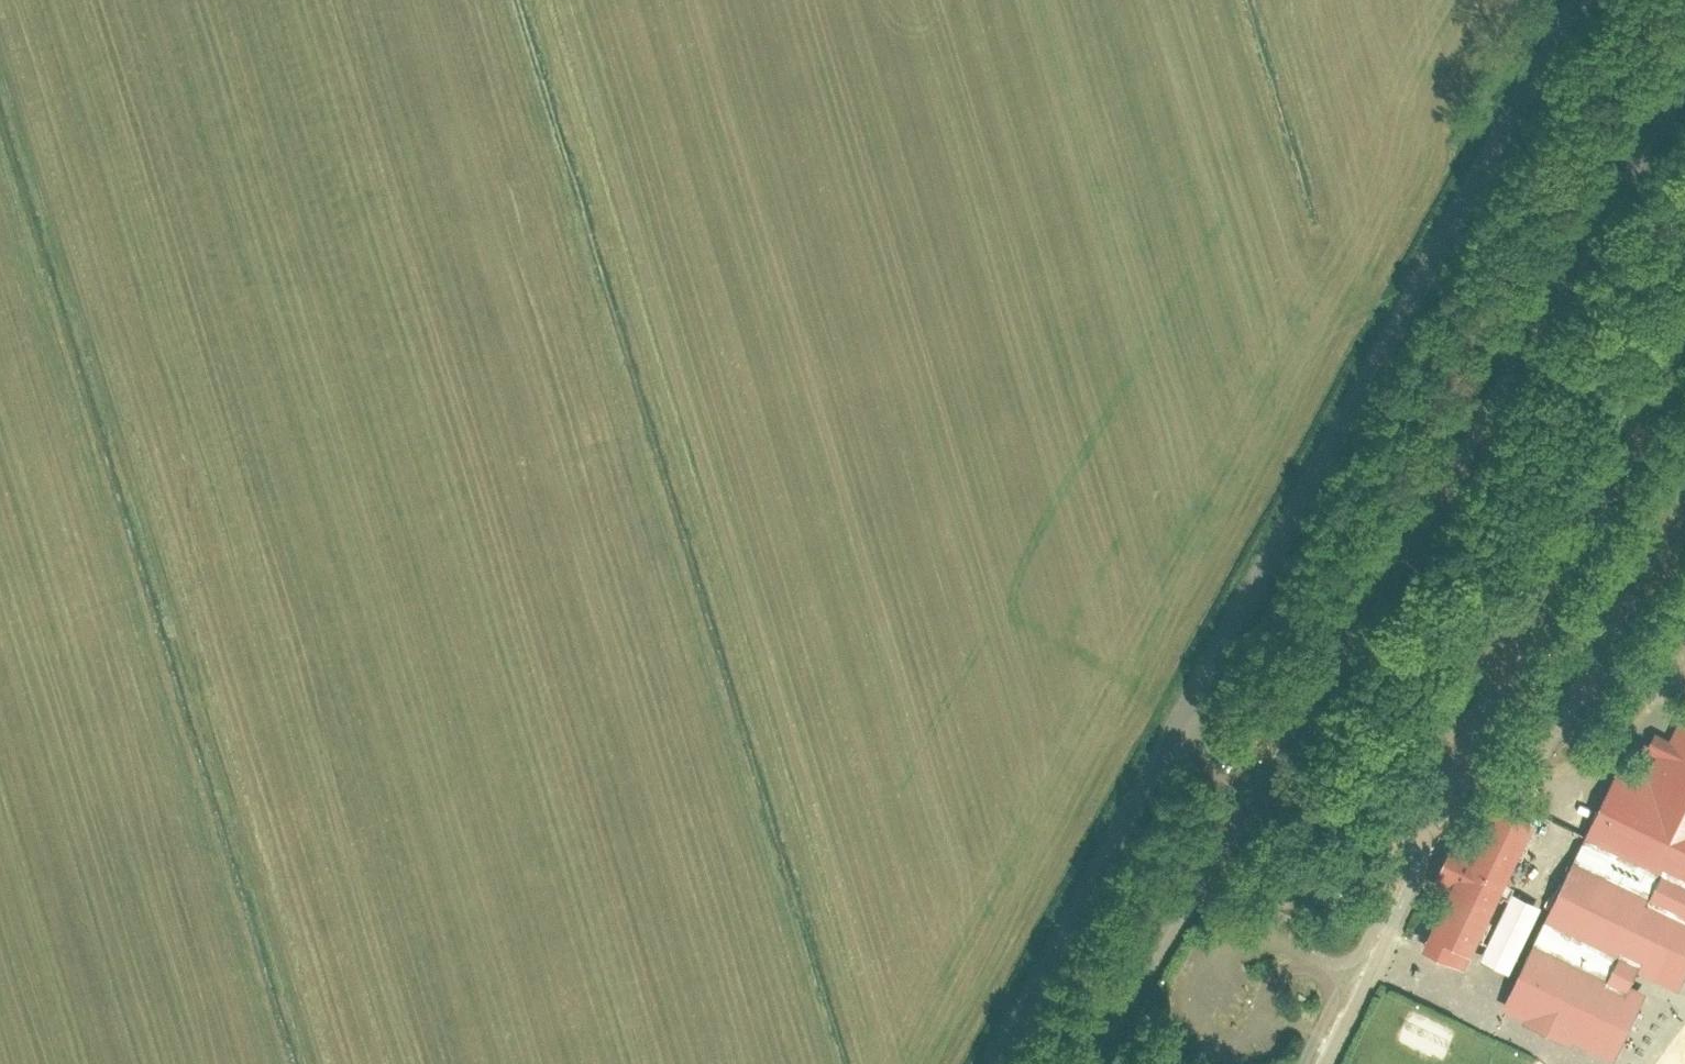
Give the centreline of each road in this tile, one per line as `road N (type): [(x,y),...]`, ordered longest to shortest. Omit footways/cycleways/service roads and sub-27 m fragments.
road 1 (unclassified): [(994,1063),(1581,0)]

